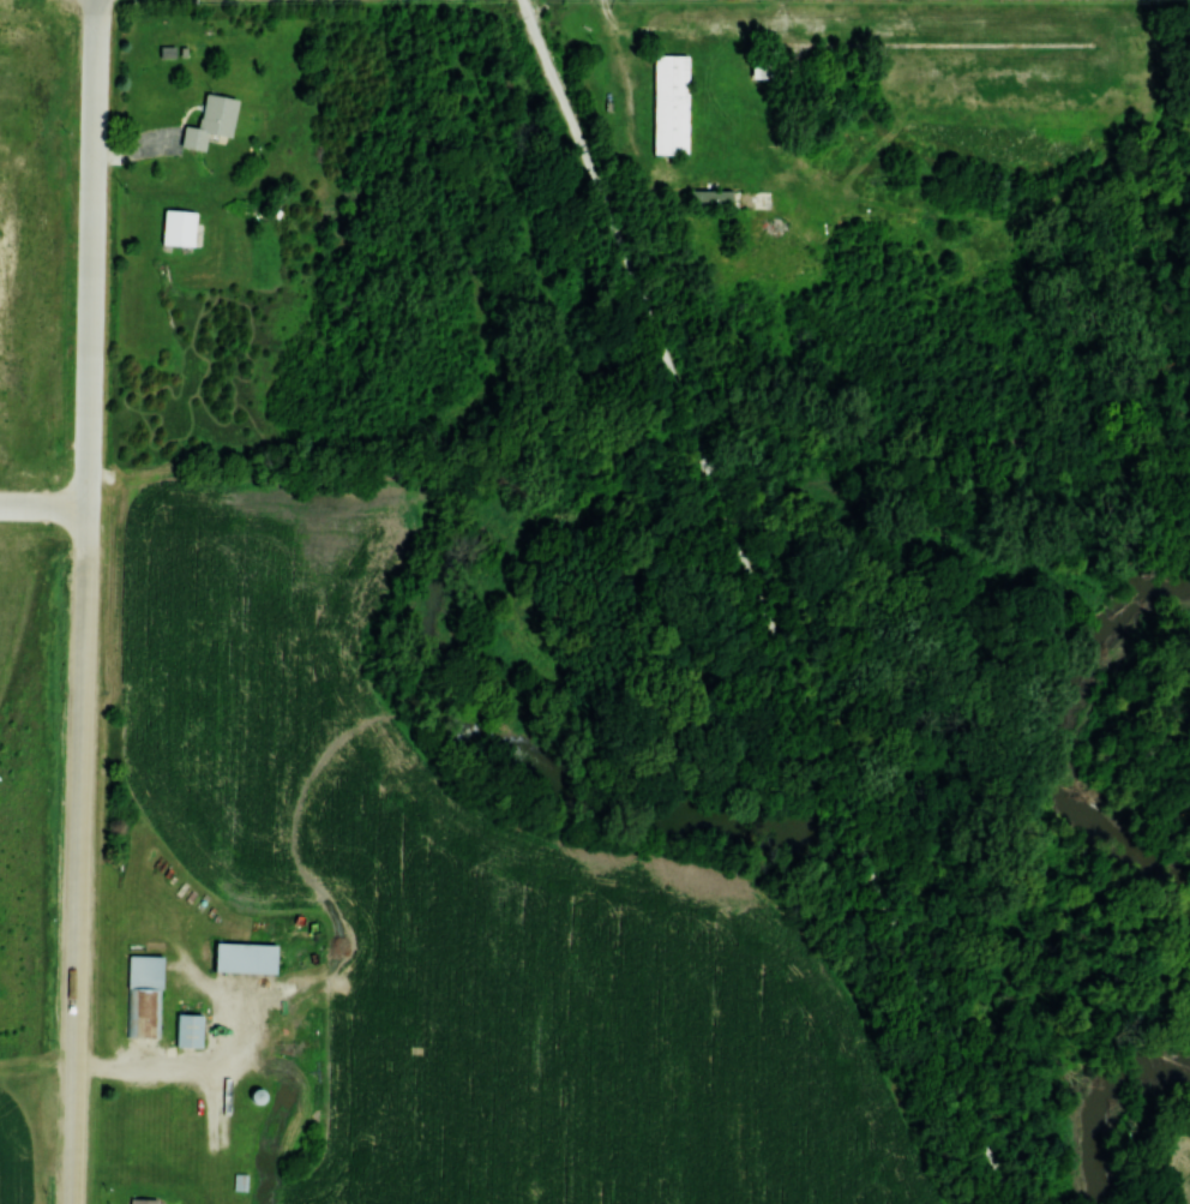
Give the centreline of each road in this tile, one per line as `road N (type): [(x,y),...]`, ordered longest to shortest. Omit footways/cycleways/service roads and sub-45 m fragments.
road 1 (residential): [(88,508),(78,1203)]
road 2 (residential): [(100,0),(88,508)]

